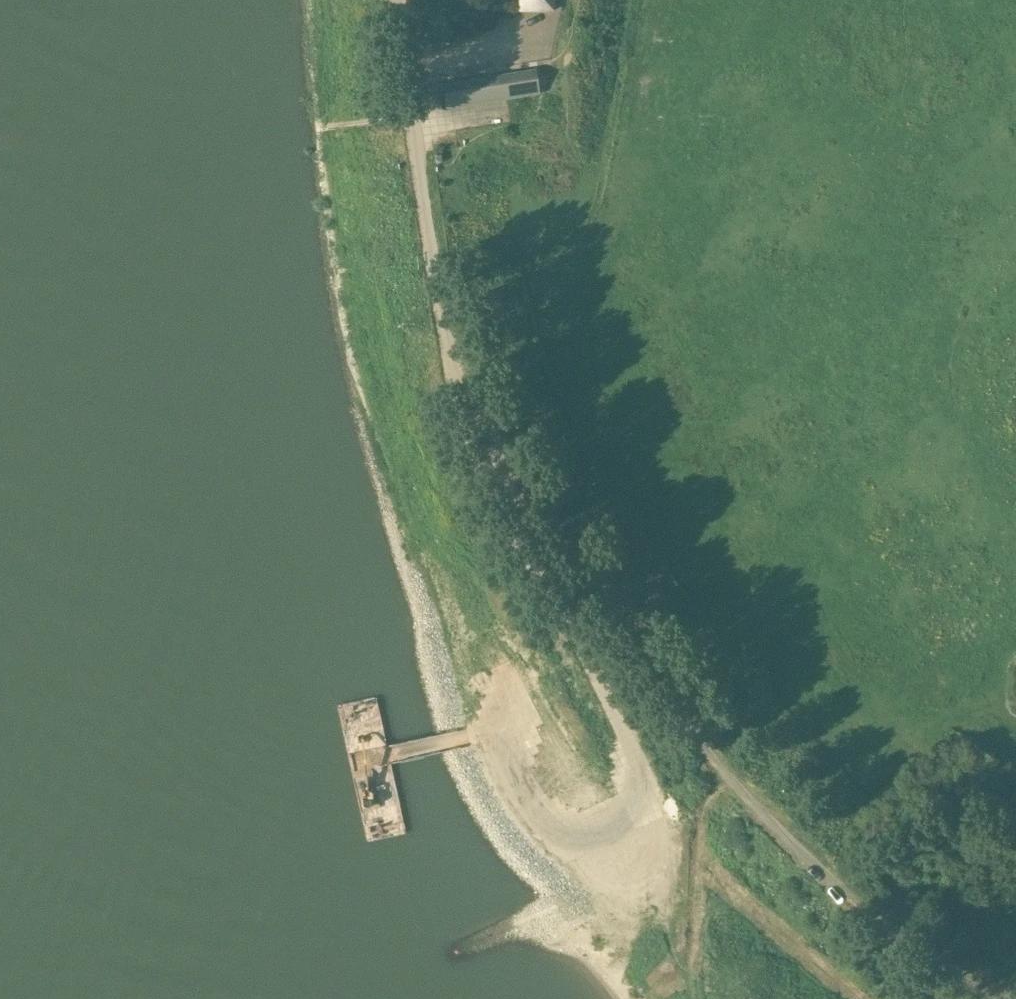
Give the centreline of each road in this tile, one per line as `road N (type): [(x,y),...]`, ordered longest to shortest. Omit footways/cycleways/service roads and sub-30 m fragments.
road 1 (unclassified): [(1006,998),(854,902),(754,809),(498,474),(455,386),(447,348),(398,0)]

